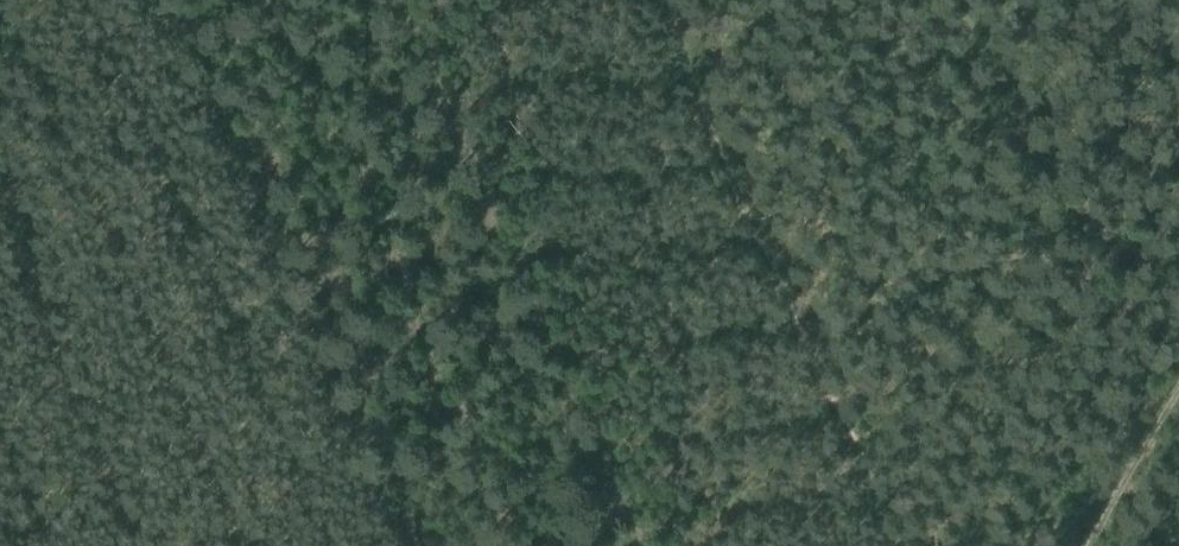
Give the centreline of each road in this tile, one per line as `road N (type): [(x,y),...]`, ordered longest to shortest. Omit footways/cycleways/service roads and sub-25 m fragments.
road 1 (track): [(401,545),(150,0)]
road 2 (track): [(1178,422),(1099,545)]

